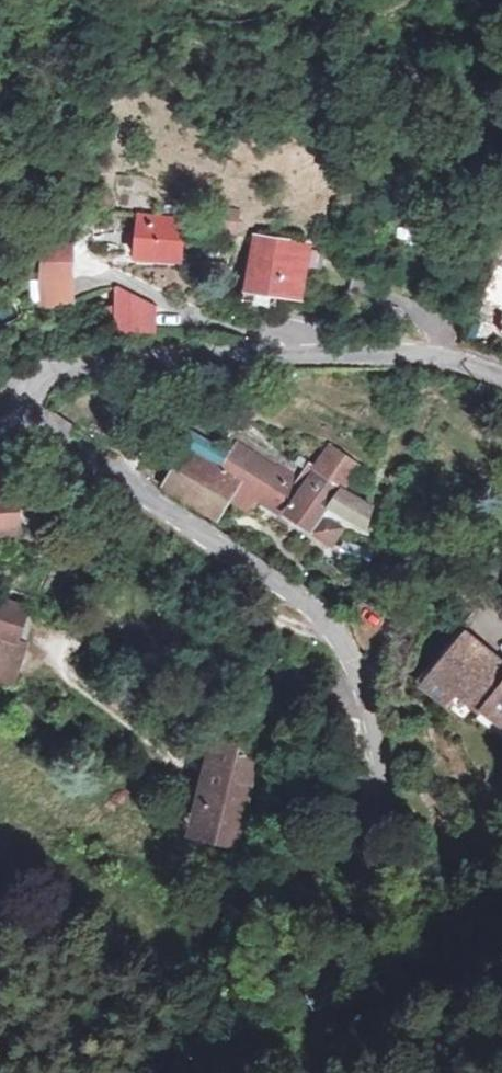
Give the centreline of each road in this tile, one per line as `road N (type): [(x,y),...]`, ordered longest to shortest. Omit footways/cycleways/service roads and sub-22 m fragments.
road 1 (unclassified): [(501,377),(441,354),(390,350),(91,360),(47,368),(25,380),(17,398),(17,416),(33,438),(70,451),(275,581),(320,613),(353,659),(376,741),(380,843),(357,930),(303,1072)]
road 2 (track): [(197,1072),(251,861),(280,677)]

